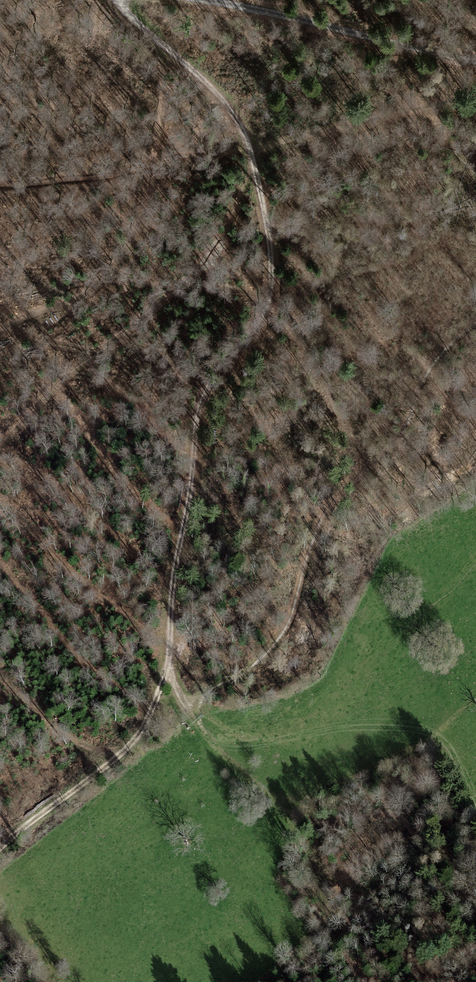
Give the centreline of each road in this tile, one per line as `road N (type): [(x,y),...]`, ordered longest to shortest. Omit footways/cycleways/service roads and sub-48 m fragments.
road 1 (track): [(119,0),(225,100),(244,132),(272,277),(265,307),(197,411),(167,669),(188,709)]
road 2 (track): [(475,67),(205,0)]
road 3 (track): [(0,848),(134,742),(167,669)]

